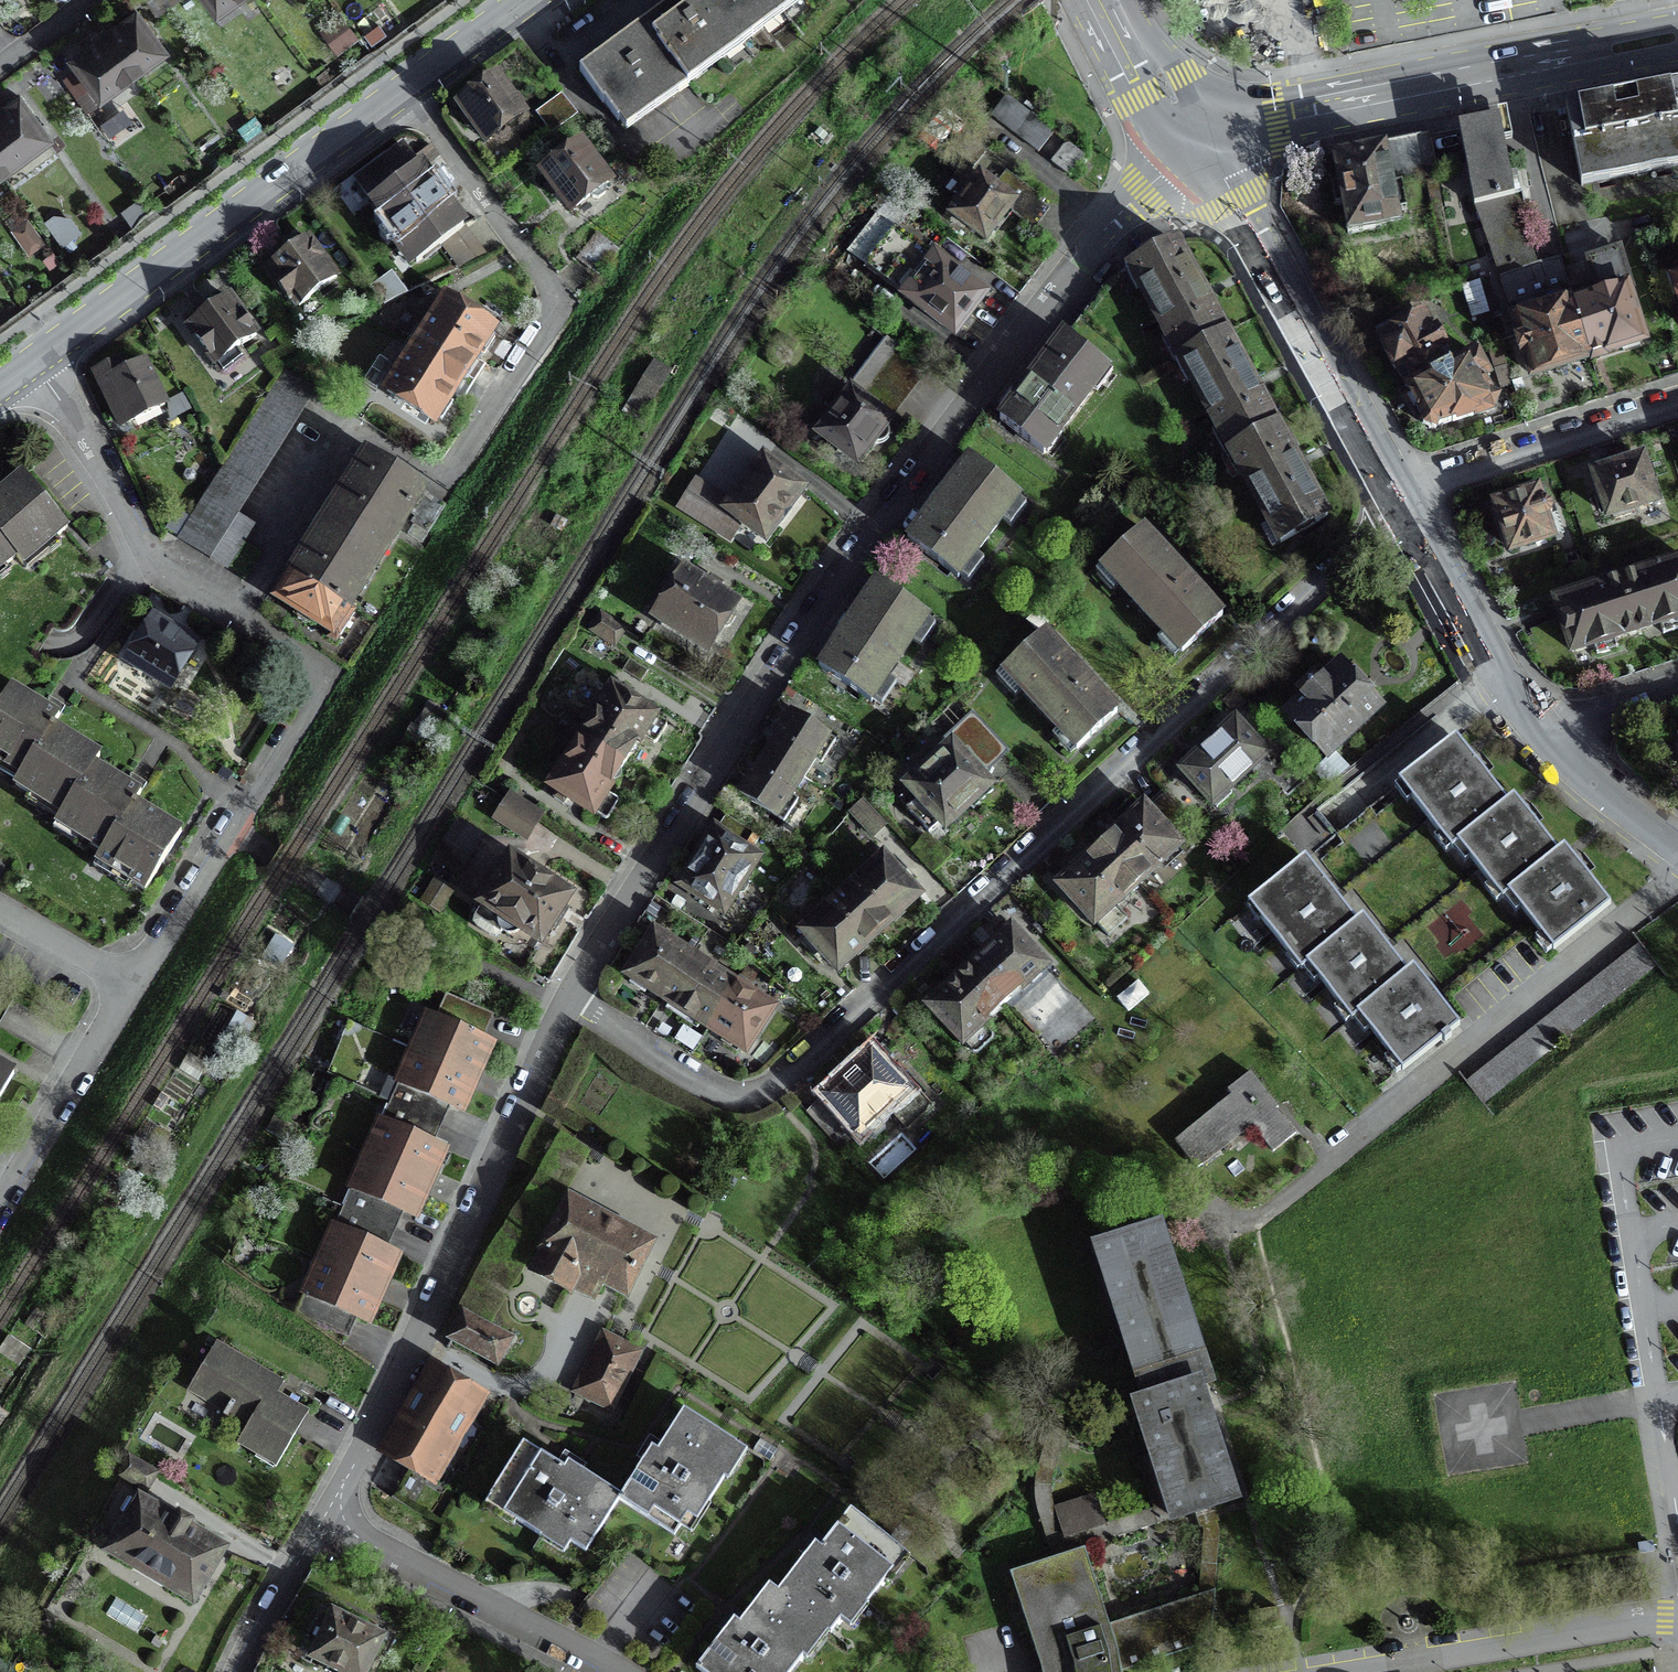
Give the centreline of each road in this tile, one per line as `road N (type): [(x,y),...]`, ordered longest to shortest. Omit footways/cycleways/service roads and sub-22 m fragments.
road 1 (residential): [(1402,502),(768,1090),(749,1095),(713,1087),(570,999)]
road 2 (residential): [(1194,118),(871,546),(705,782),(570,999)]
road 3 (residential): [(404,88),(545,281),(553,315),(448,478),(420,474),(373,442),(346,445),(235,622)]
road 4 (residential): [(1677,874),(1272,1208),(1228,1224)]
road 5 (residential): [(570,999),(327,1516)]
road 6 (primary): [(1677,33),(1275,113),(1194,118)]
road 7 (primary): [(404,88),(35,364)]
road 8 (residential): [(235,622),(306,669),(305,714),(131,983)]
road 9 (residential): [(1194,118),(1402,502)]
road 10 (residential): [(35,364),(152,566),(235,622)]
road 11 (residential): [(327,1516),(613,1671)]
road 12 (residential): [(1677,404),(1402,502)]
road 13 (residential): [(1402,502),(1505,684),(1544,733)]
road 14 (residential): [(131,983),(0,1203)]
road 15 (residential): [(327,1516),(238,1671)]
road 16 (residential): [(1544,733),(1677,849)]
road 17 (primary): [(525,0),(404,88)]
road 18 (residential): [(131,983),(0,911)]
road 19 (primary): [(1194,118),(1155,88),(1110,0)]
road 20 (residential): [(1677,690),(1544,733)]

